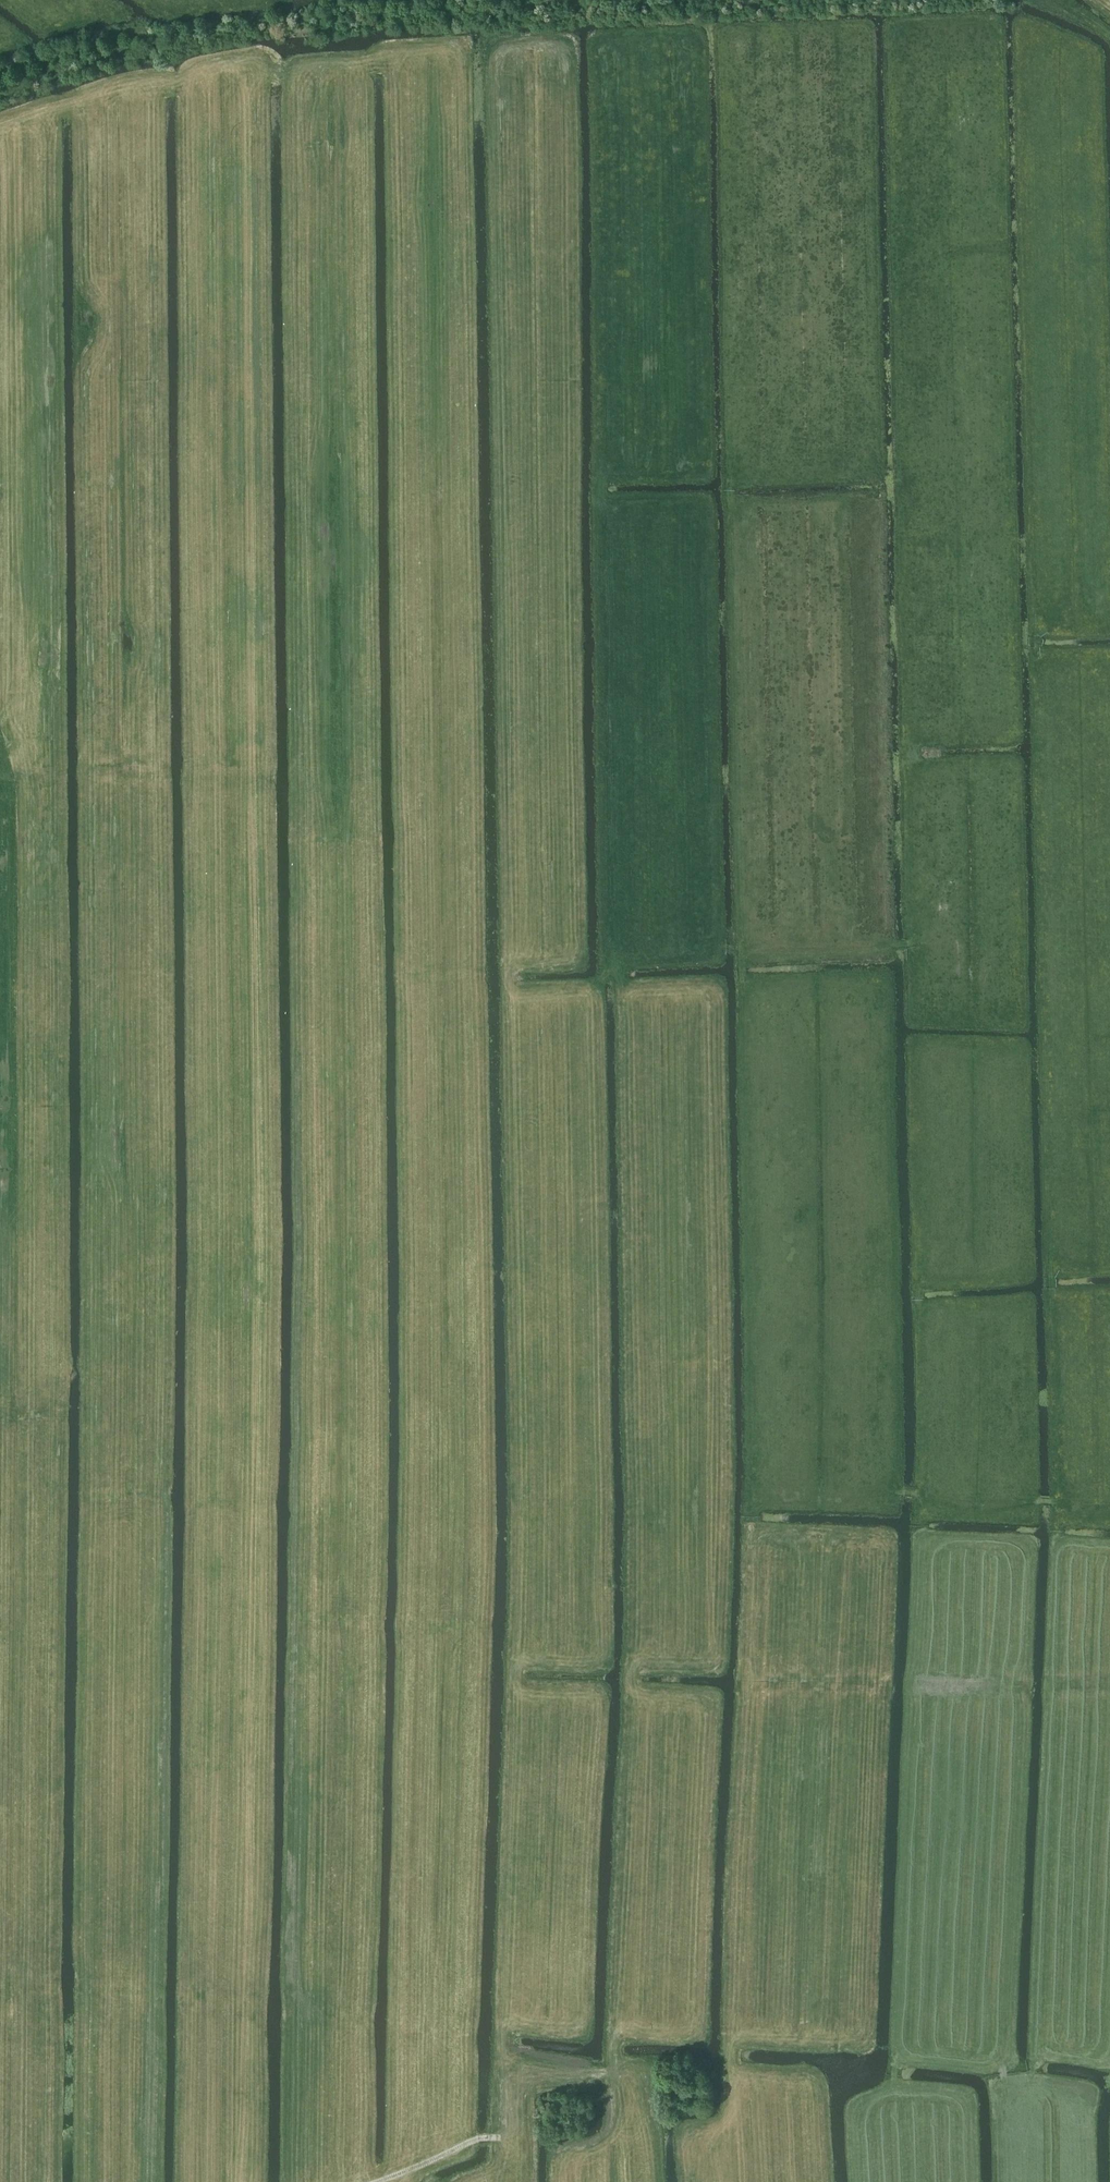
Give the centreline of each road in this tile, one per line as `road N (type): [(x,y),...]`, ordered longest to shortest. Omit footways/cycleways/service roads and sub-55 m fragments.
road 1 (track): [(635,1659),(610,2075),(545,2075),(526,2096),(511,2136),(474,2141)]
road 2 (track): [(610,2075),(612,2102),(636,2110),(655,2129),(659,2181)]

